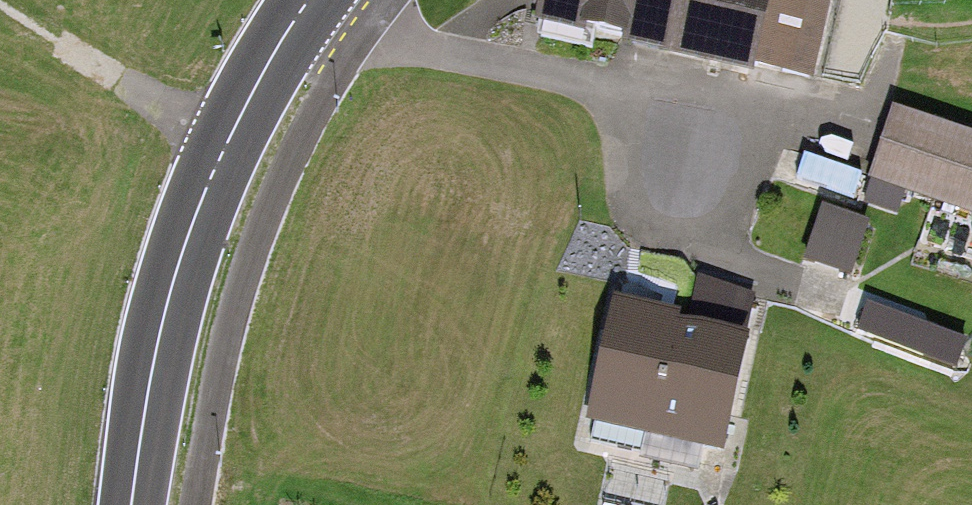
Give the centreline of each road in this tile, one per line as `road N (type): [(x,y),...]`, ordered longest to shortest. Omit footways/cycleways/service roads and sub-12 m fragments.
road 1 (secondary): [(307,0),(228,140),(182,249),(149,383),(132,504)]
road 2 (track): [(0,4),(228,140)]

